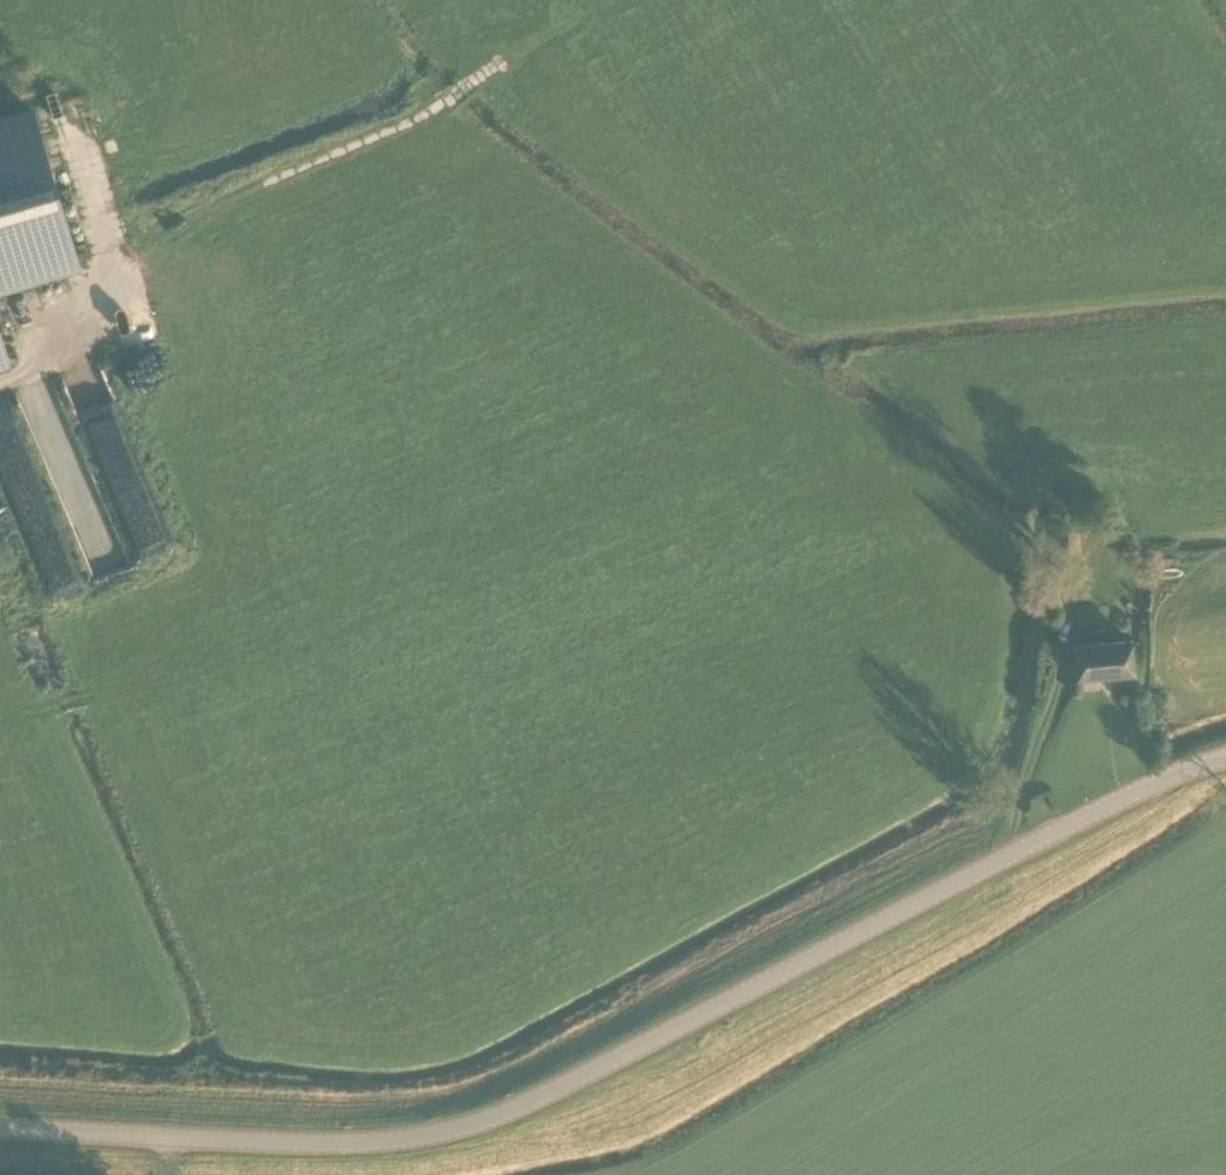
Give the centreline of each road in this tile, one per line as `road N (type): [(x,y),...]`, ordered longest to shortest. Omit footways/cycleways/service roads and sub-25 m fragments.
road 1 (tertiary): [(0,1127),(330,1145),(431,1135),(491,1118),(1142,788),(1225,757)]

